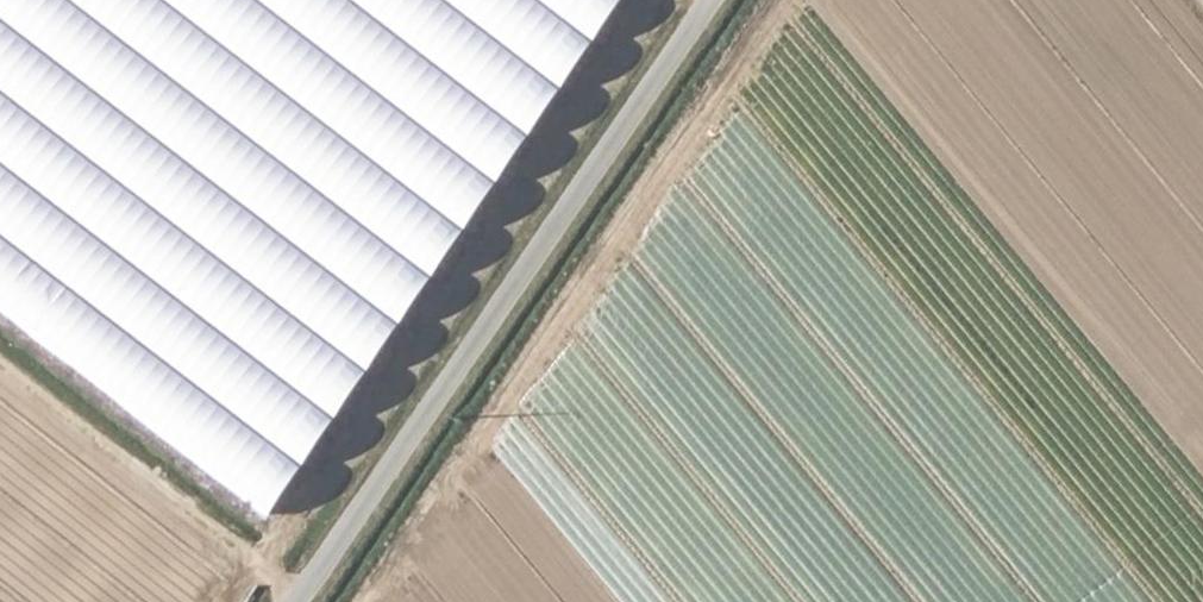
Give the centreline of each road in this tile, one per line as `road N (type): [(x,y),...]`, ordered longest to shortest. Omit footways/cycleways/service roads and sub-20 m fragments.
road 1 (unclassified): [(295,601),(710,0)]

